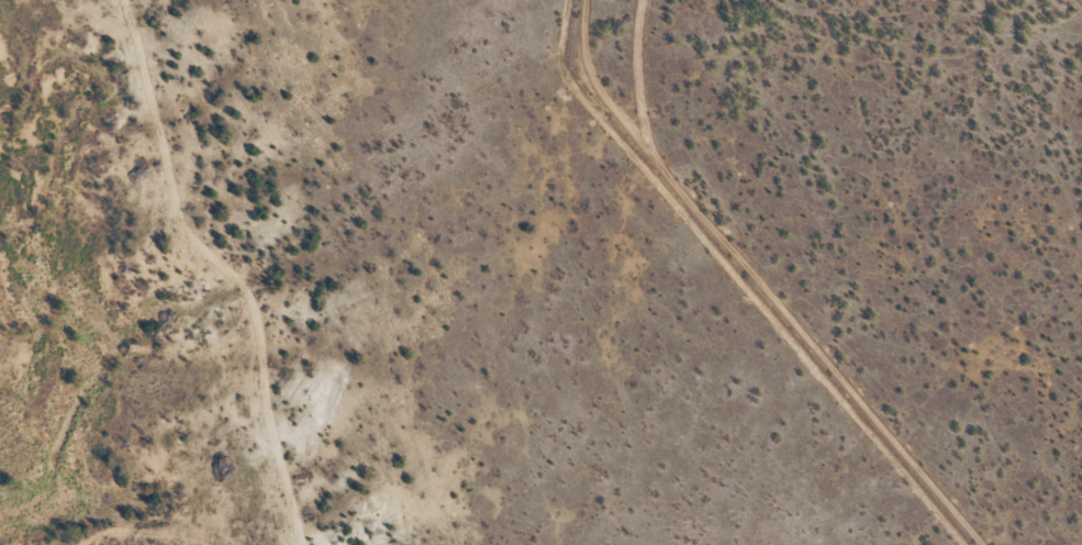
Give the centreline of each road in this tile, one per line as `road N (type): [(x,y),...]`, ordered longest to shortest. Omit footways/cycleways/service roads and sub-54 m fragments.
road 1 (residential): [(962,544),(580,104),(561,0)]

